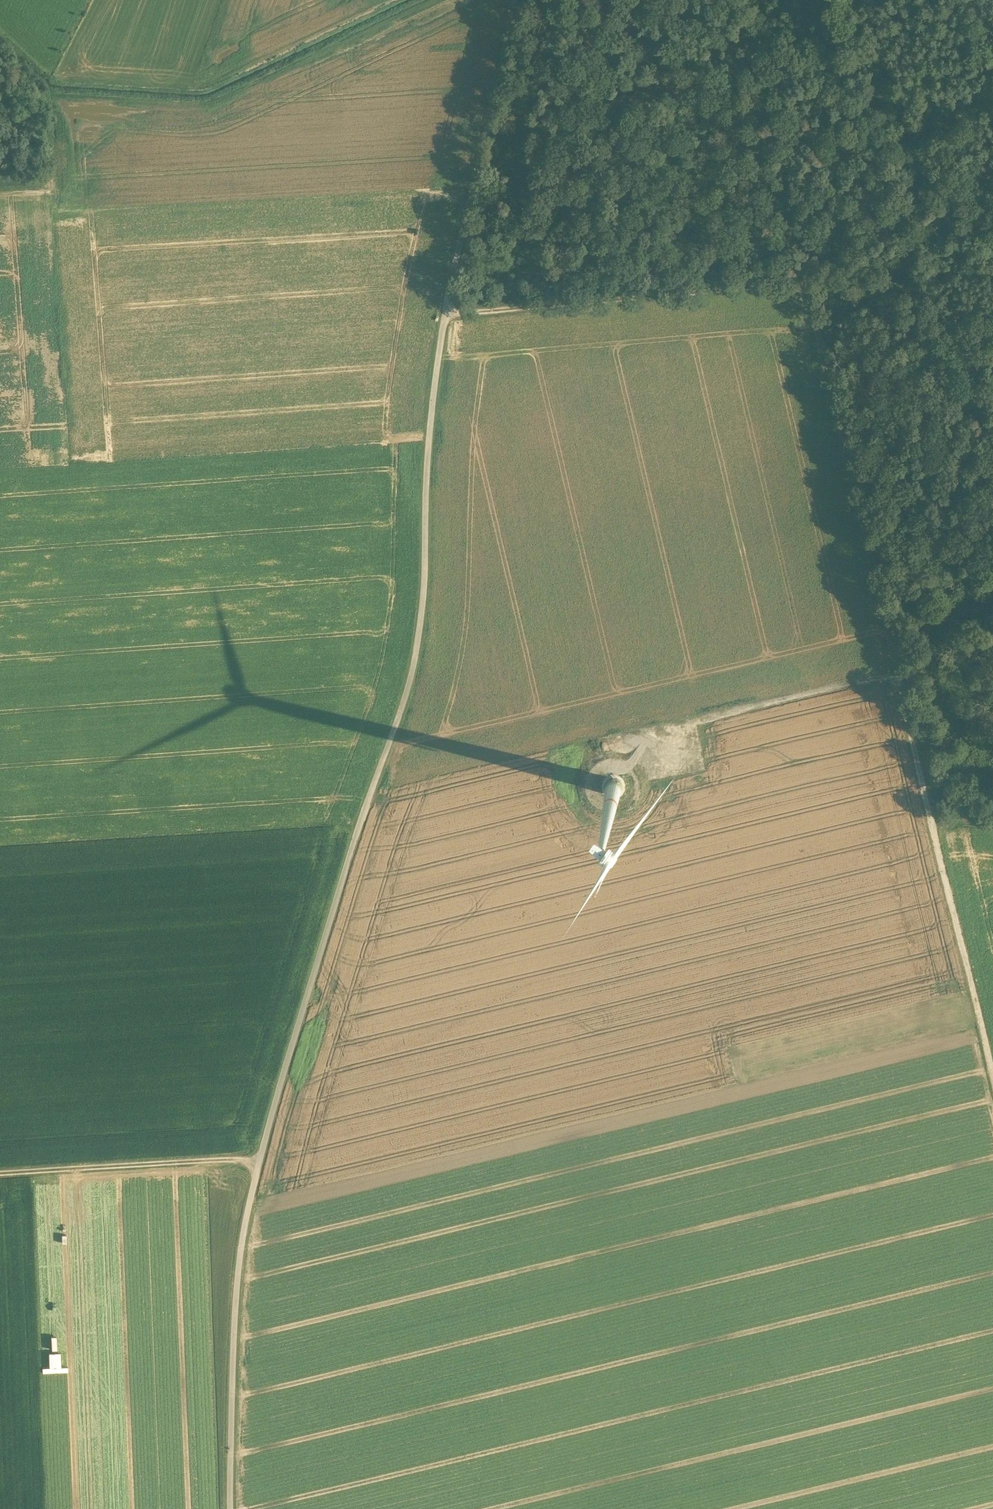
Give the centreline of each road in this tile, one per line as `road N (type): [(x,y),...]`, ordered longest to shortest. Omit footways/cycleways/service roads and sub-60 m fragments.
road 1 (unclassified): [(513,0),(449,339),(426,513),(426,630),(265,1137),(240,1253),(231,1508)]
road 2 (track): [(992,1058),(824,286),(987,272)]
road 3 (track): [(908,670),(623,738)]
road 4 (track): [(258,1162),(0,1174)]

